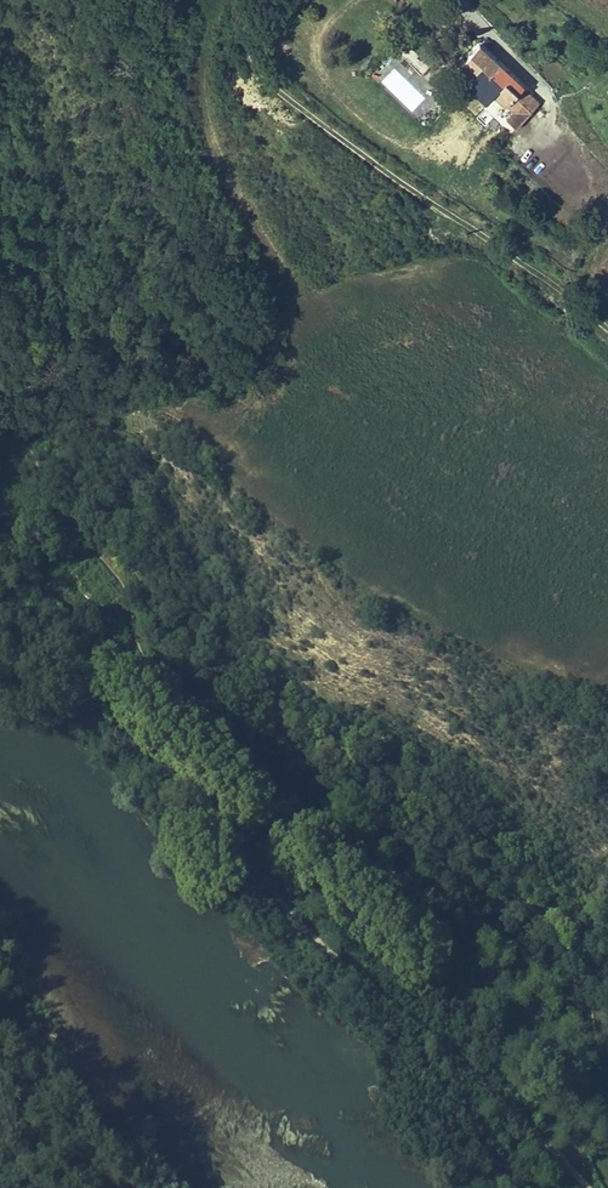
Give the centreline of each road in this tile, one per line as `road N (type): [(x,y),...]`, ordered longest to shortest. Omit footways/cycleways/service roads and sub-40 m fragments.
road 1 (track): [(586,1187),(582,1153),(597,1108),(599,1050),(591,1010),(565,963),(376,816),(244,737),(156,669),(141,652),(117,576),(61,508),(0,377)]
road 2 (track): [(586,1187),(451,1052),(292,914),(73,686),(0,631)]

